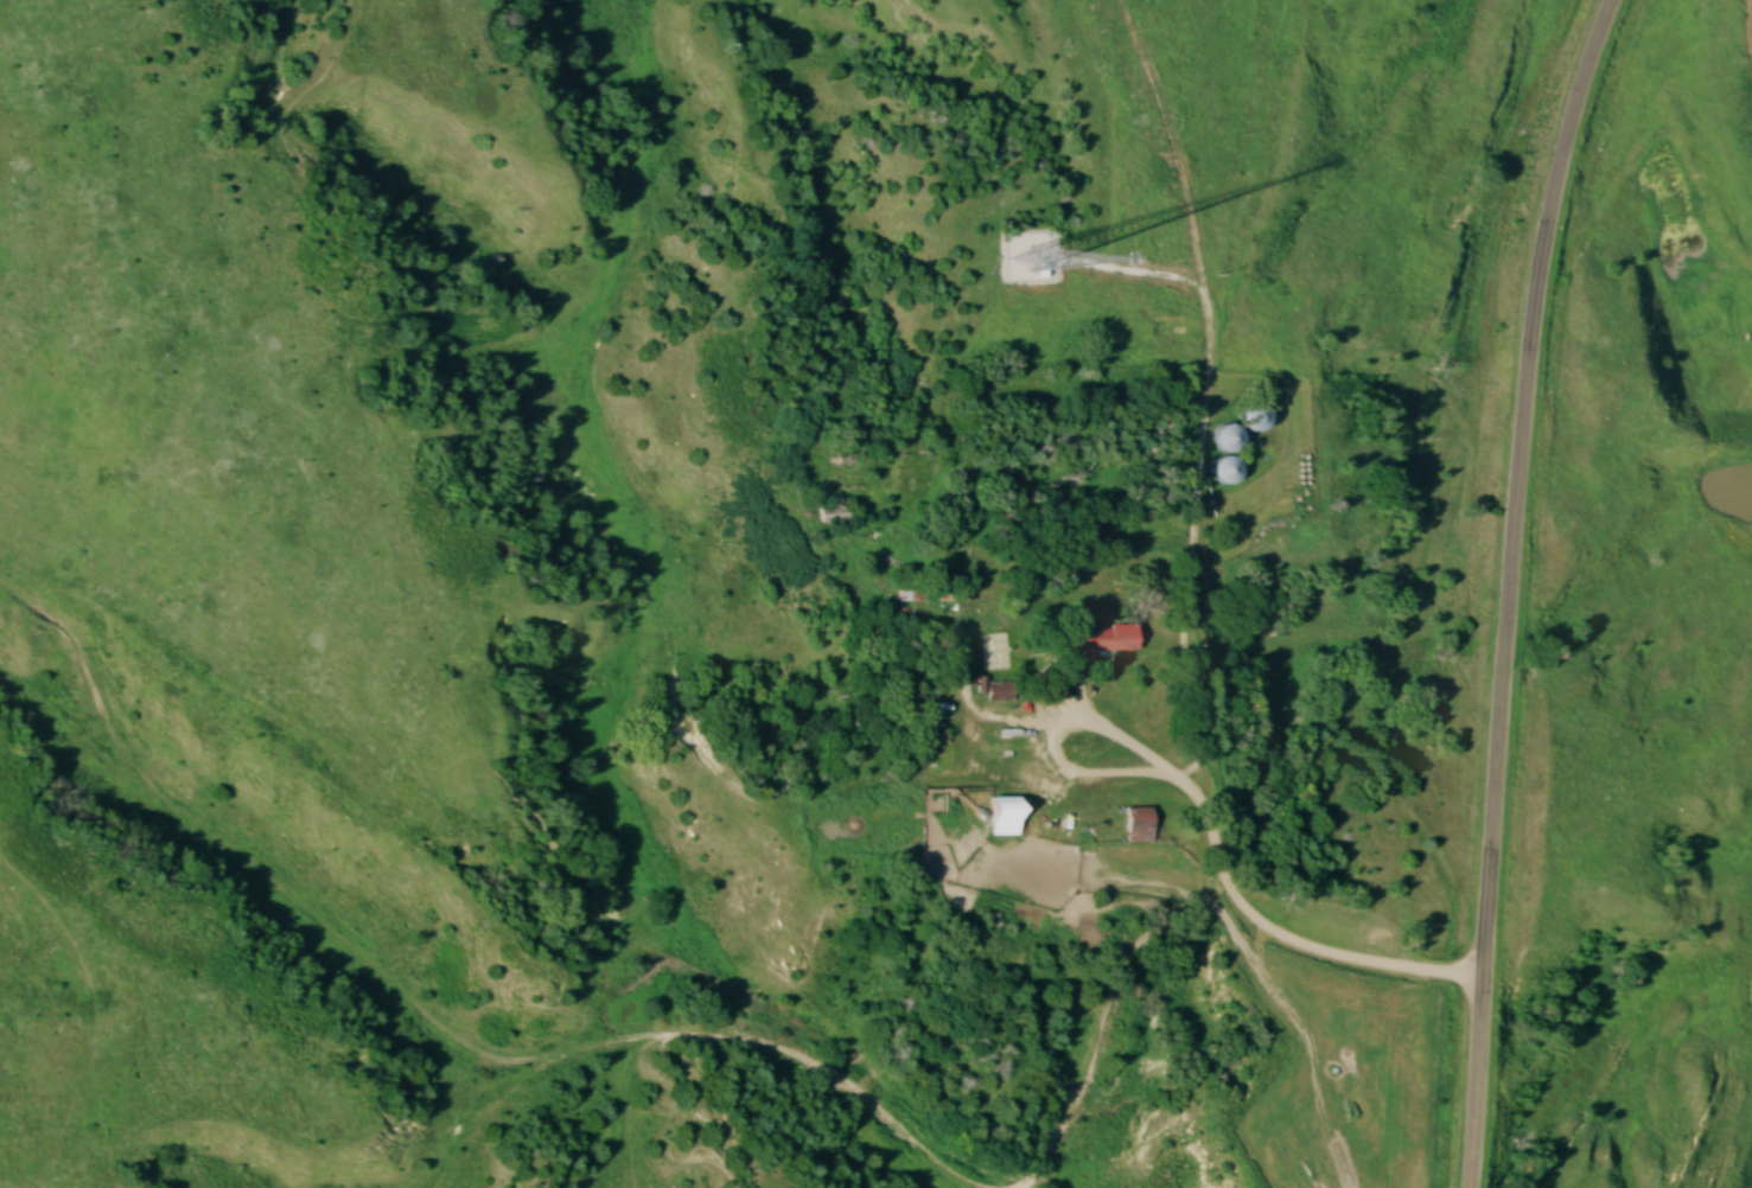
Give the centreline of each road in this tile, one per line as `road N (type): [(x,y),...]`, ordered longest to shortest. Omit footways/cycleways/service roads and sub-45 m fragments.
road 1 (tertiary): [(1610,0),(1550,174),(1533,287),(1471,1187)]

